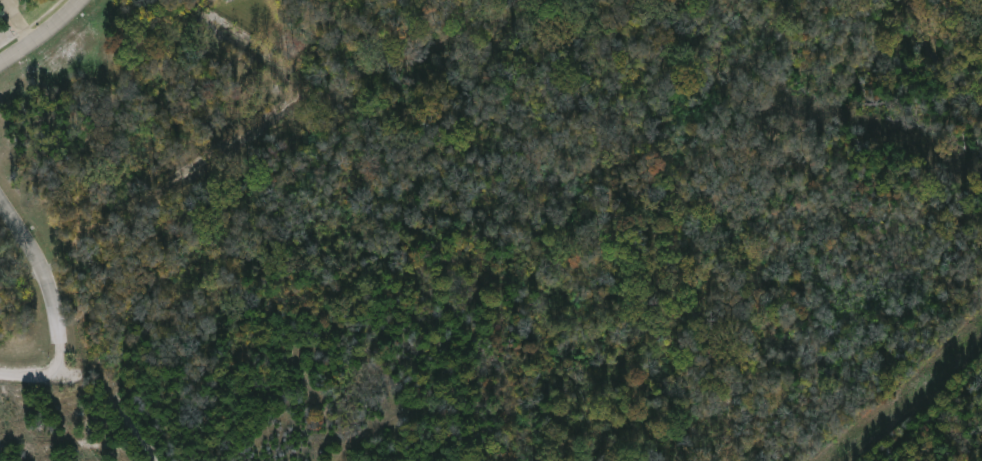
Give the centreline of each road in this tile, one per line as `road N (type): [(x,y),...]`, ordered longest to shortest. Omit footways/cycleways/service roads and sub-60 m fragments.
road 1 (residential): [(54,369),(51,299),(0,204)]

